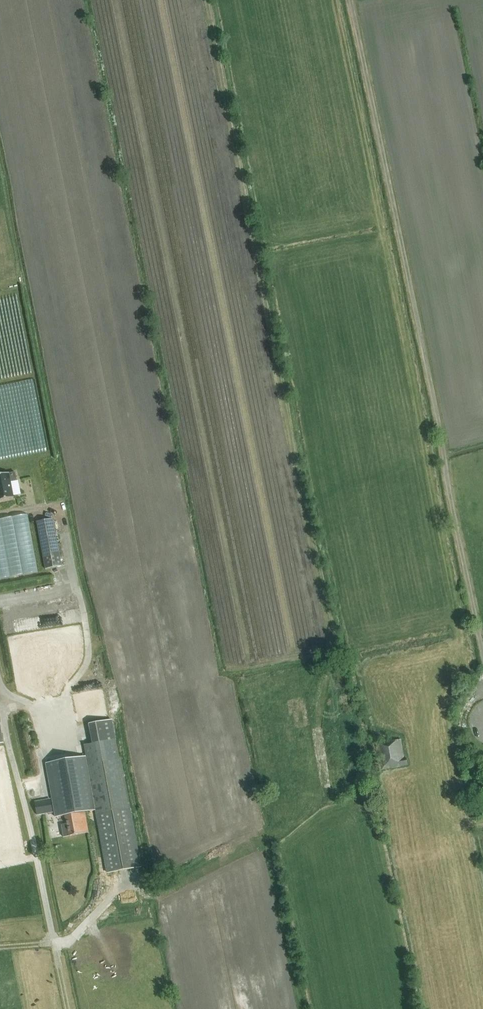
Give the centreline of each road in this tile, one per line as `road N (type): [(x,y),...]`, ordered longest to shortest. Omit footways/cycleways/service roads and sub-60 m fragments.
road 1 (track): [(207,0),(340,675)]
road 2 (track): [(351,0),(482,665)]

